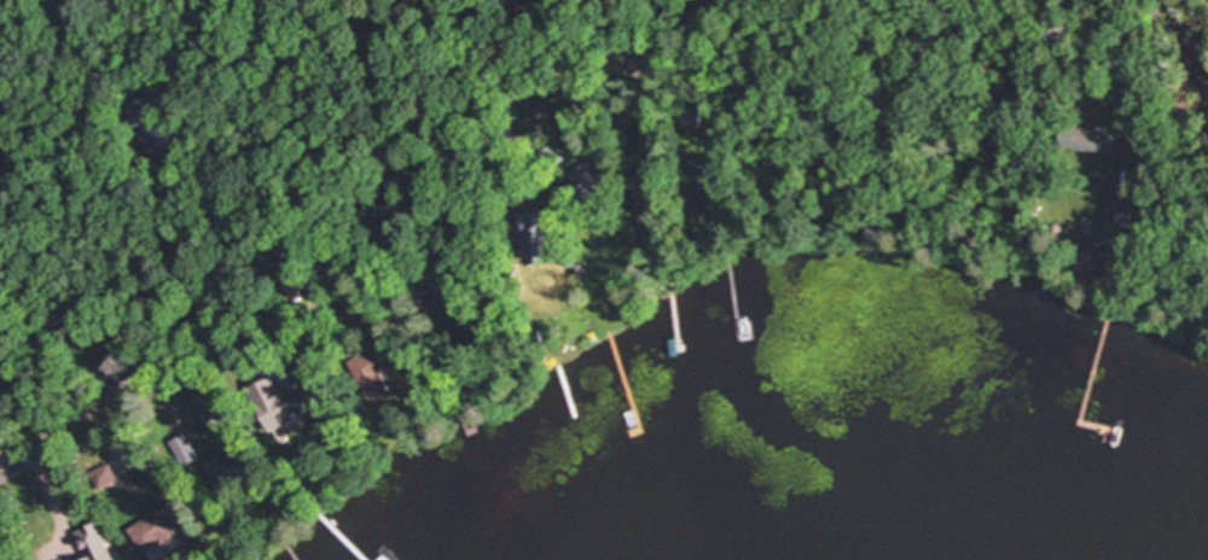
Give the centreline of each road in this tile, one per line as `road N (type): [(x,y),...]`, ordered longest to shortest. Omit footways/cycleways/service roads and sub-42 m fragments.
road 1 (residential): [(739,0),(525,129),(308,232),(0,480)]
road 2 (residential): [(1151,284),(1162,0)]

